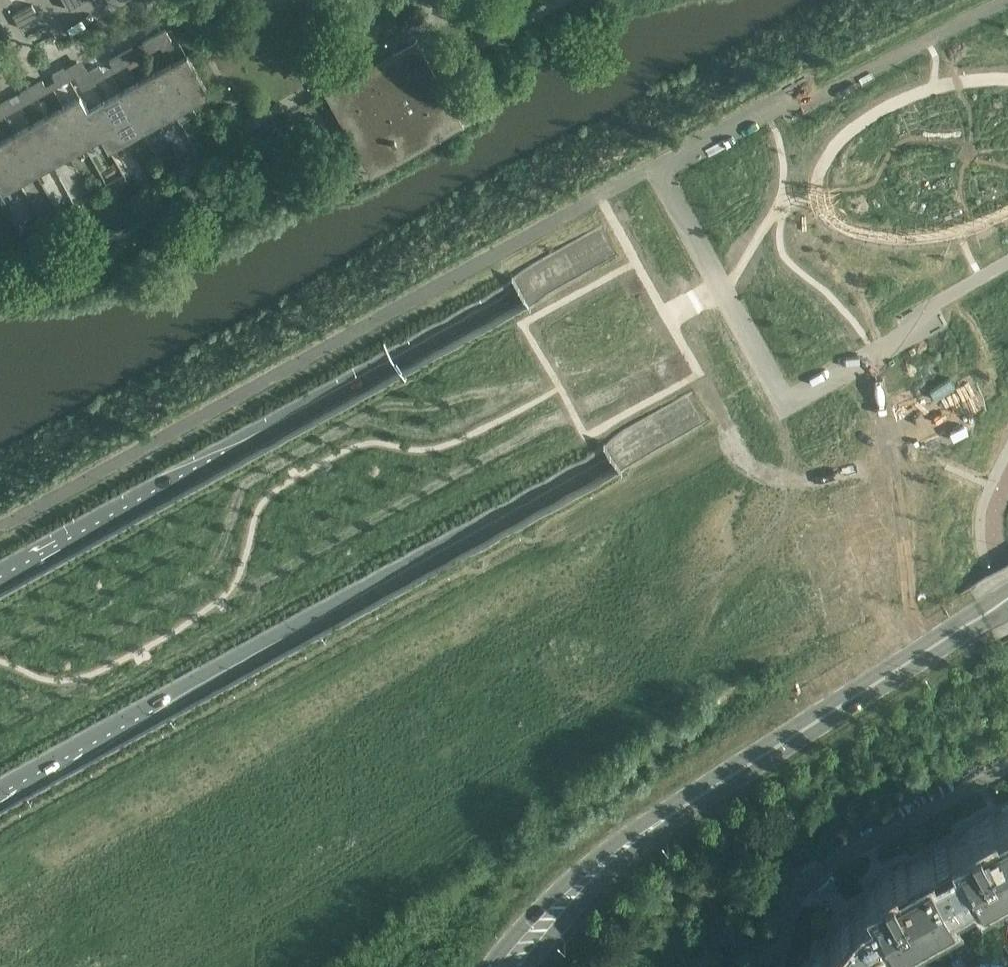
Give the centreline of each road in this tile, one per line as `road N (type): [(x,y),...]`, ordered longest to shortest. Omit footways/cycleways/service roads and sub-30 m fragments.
road 1 (motorway): [(0,795),(1007,230)]
road 2 (motorway): [(0,835),(1007,273)]
road 3 (motorway): [(0,689),(1007,131)]
road 4 (motorway): [(0,728),(1007,172)]
road 5 (motorway): [(1007,82),(0,637)]
road 6 (motorway): [(1007,31),(0,578)]
road 7 (motorway): [(985,0),(0,535)]
road 8 (primary): [(687,810),(1007,602)]
road 9 (track): [(869,358),(914,516),(910,619),(917,659)]
road 10 (primary): [(687,810),(577,875),(485,966)]
road 11 (primary): [(536,966),(570,922),(687,810)]

